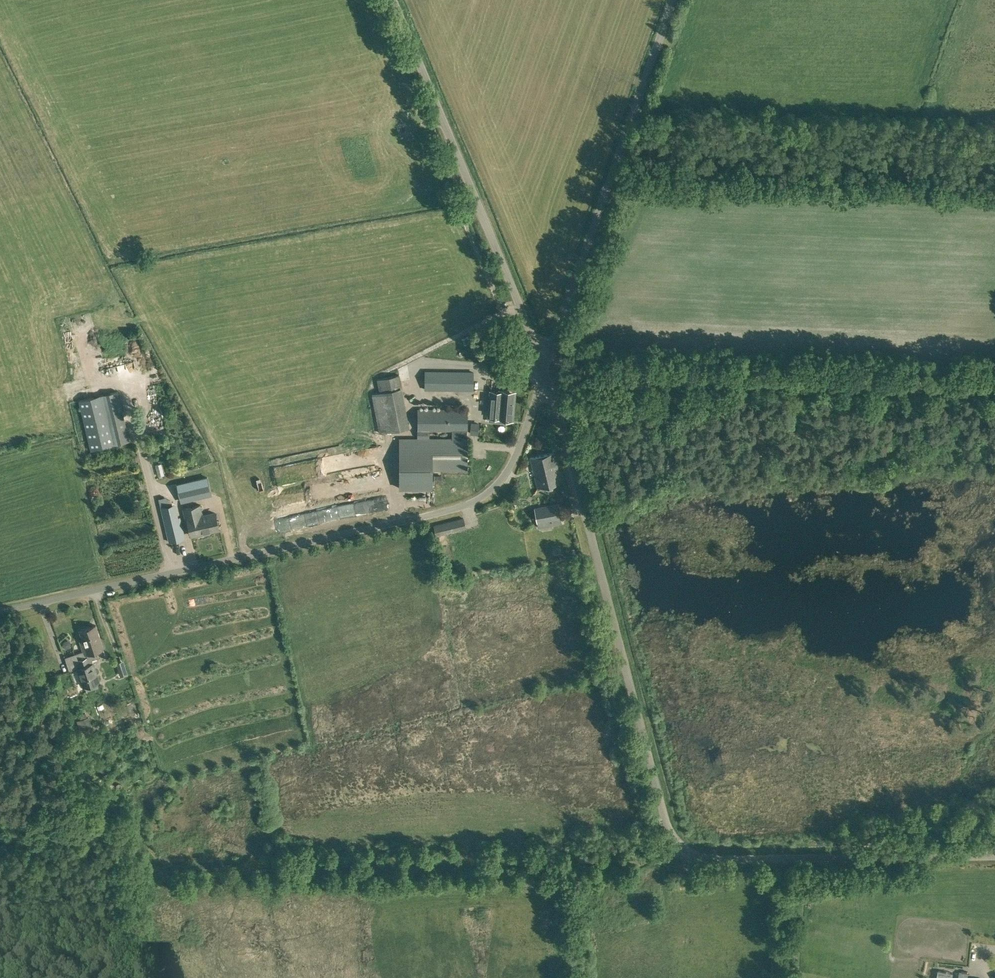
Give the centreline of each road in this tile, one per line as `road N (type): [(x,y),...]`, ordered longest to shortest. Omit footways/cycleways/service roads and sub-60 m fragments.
road 1 (unclassified): [(994,858),(709,860),(681,846),(551,393)]
road 2 (unclassified): [(0,614),(472,504),(515,460),(536,401)]
road 3 (track): [(168,863),(657,856),(681,846)]
road 4 (track): [(994,385),(567,375),(551,393)]
road 5 (unclassified): [(545,374),(393,0)]
road 6 (unclassified): [(545,374),(673,0)]

